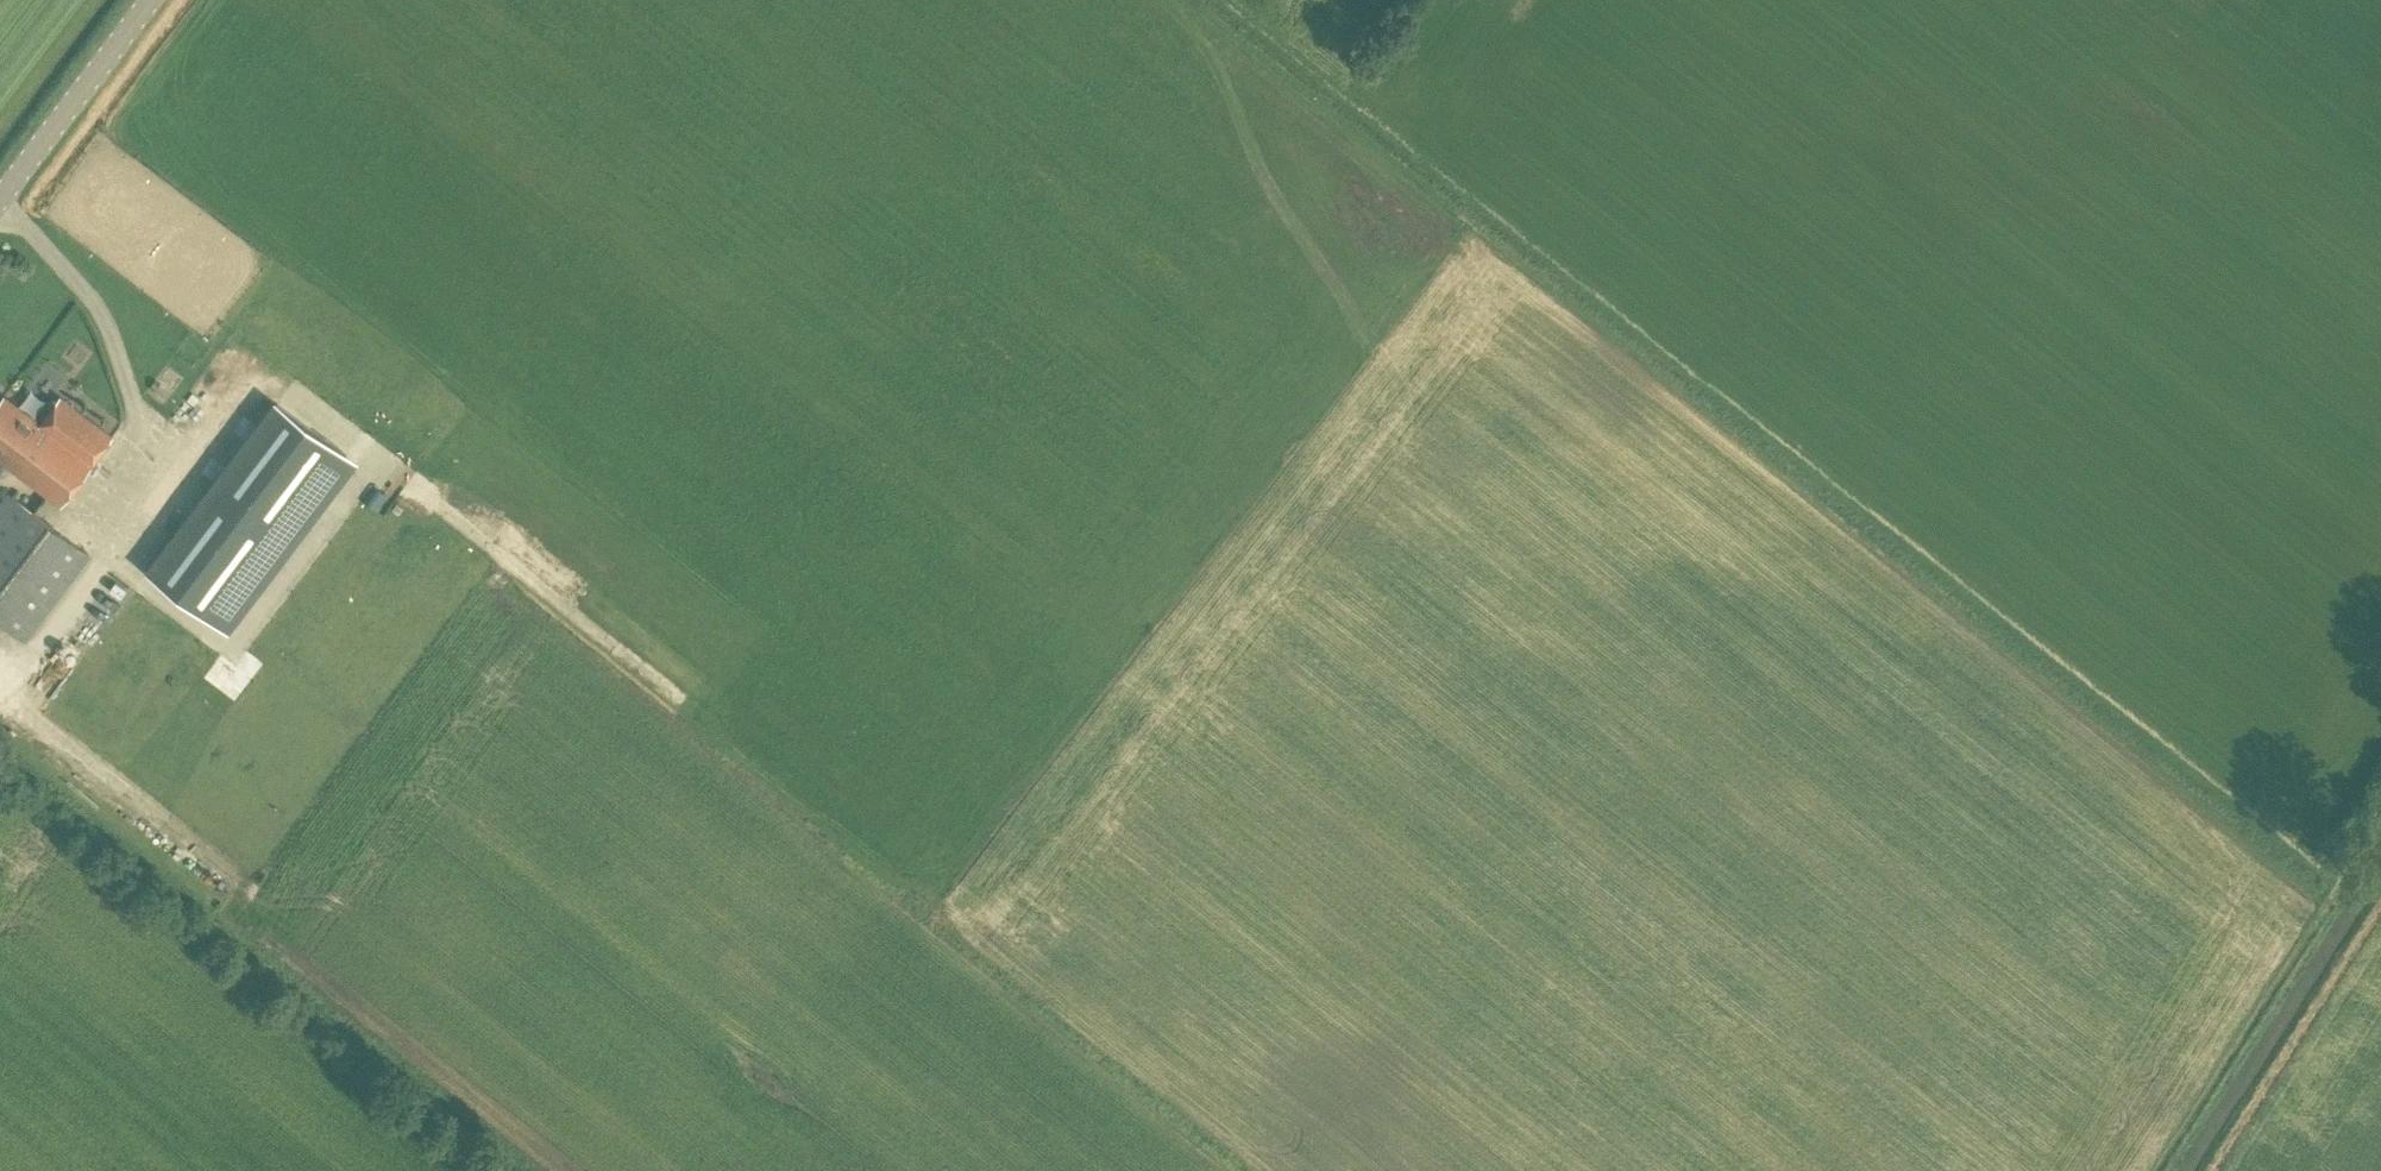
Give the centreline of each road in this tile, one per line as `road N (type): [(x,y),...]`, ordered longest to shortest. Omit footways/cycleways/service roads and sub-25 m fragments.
road 1 (unclassified): [(0,208),(156,0)]

